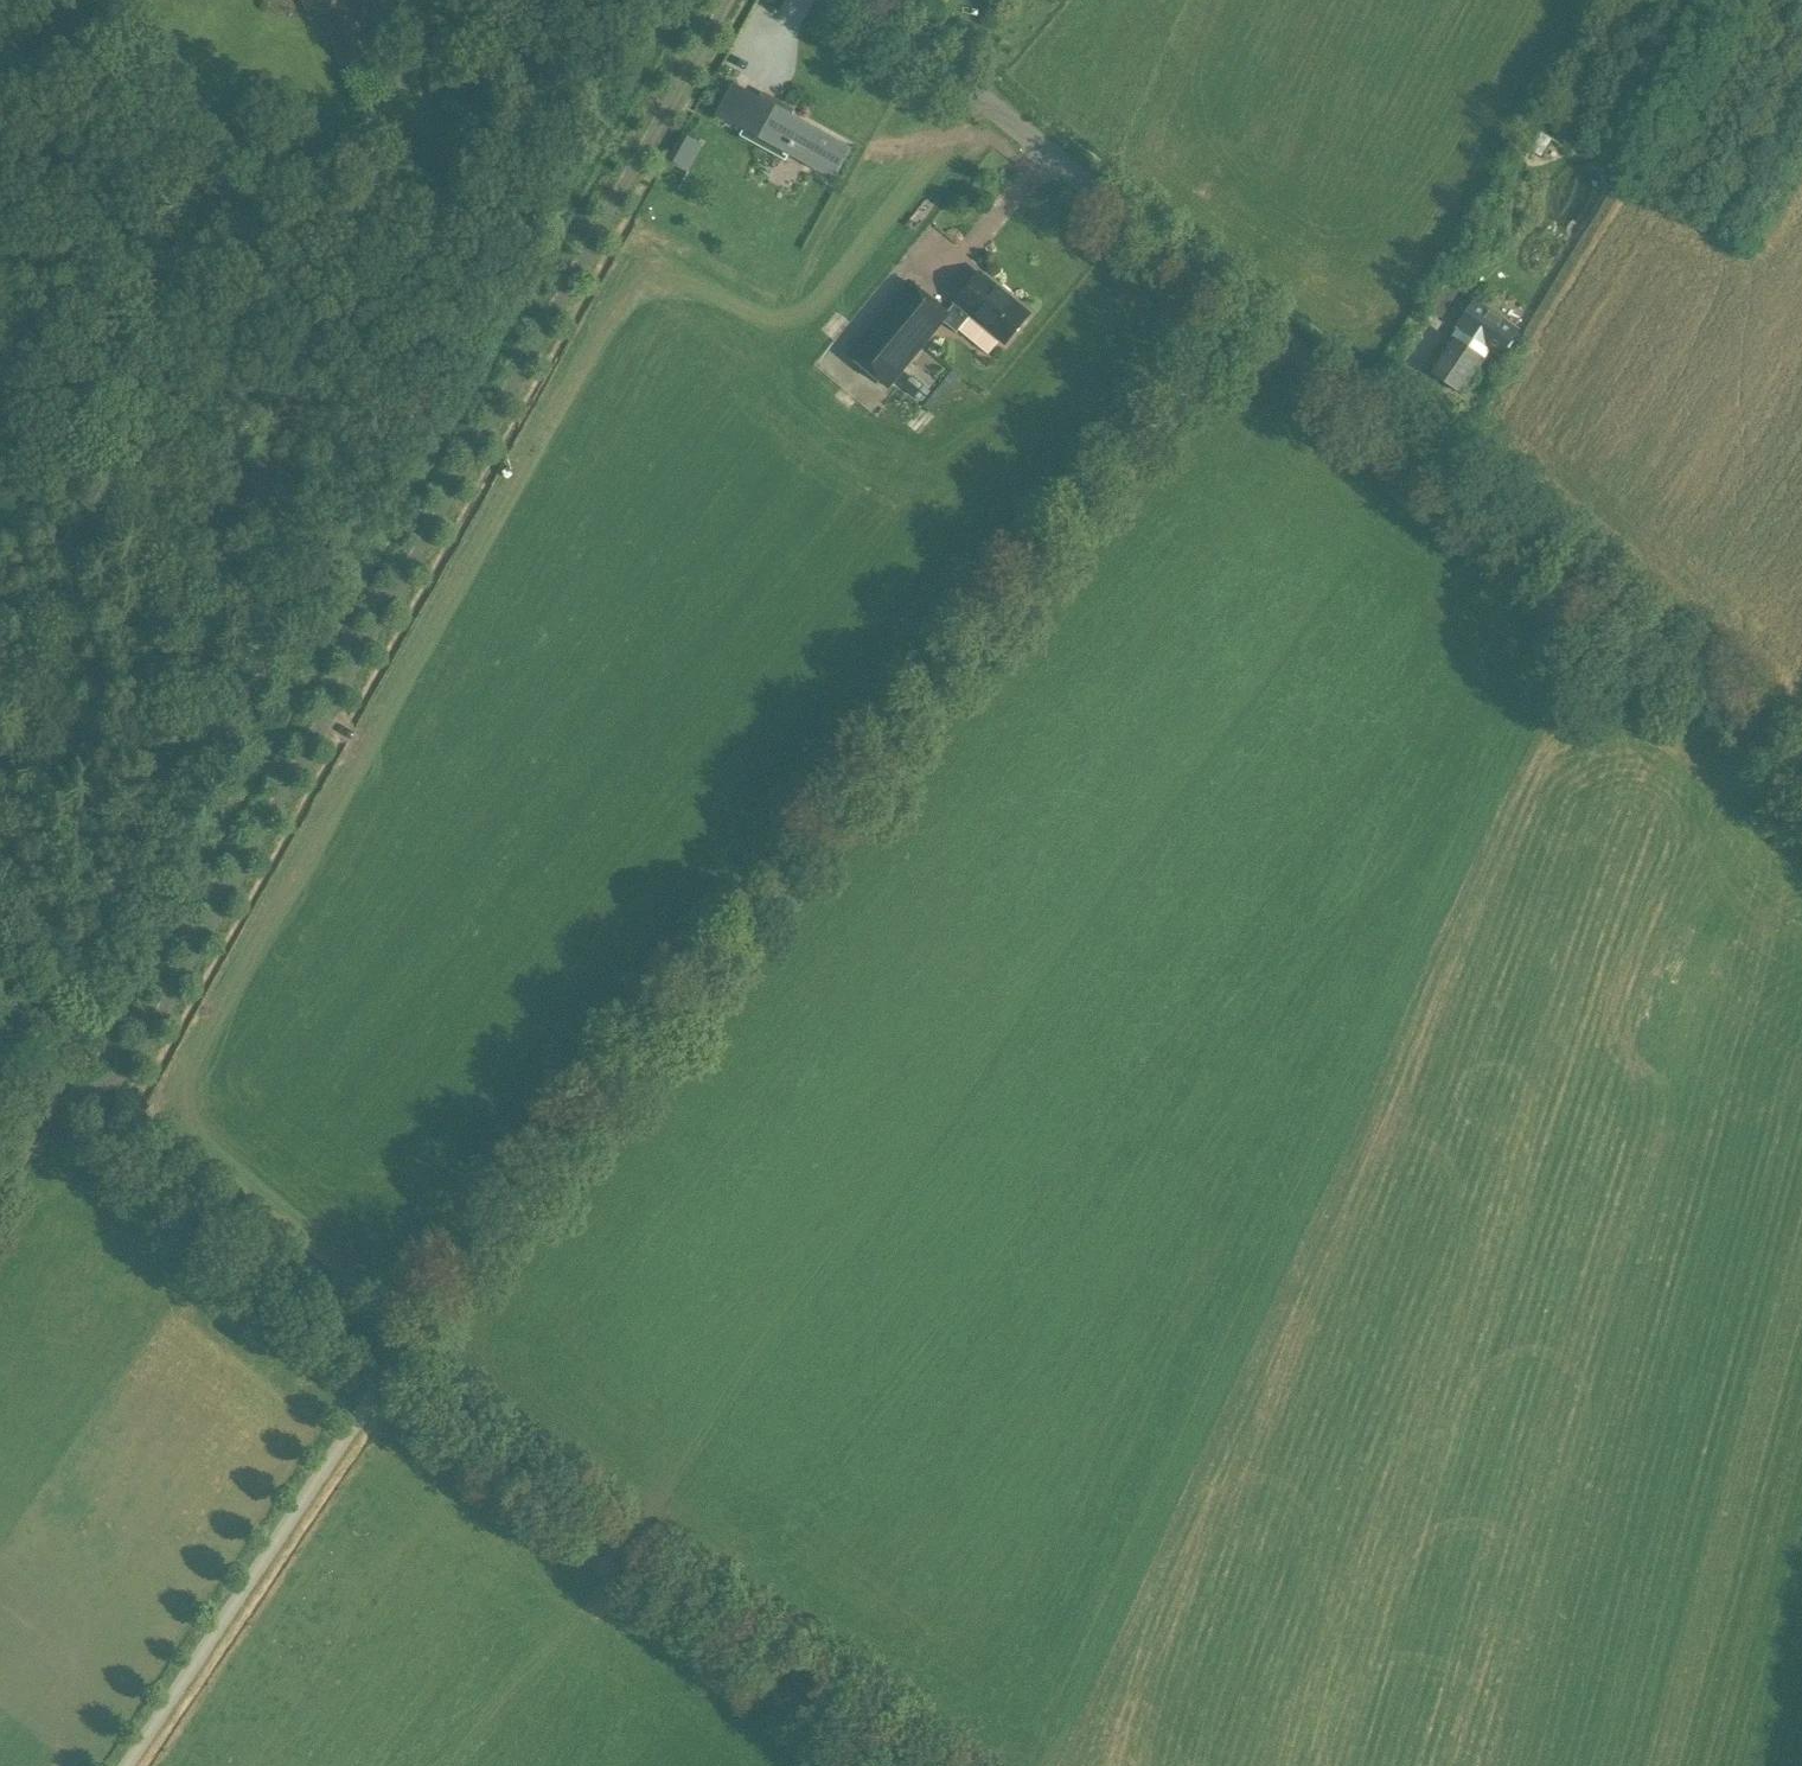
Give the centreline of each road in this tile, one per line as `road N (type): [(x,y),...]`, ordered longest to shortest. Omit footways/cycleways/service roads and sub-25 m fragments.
road 1 (unclassified): [(381,1369),(1245,313)]
road 2 (unclassified): [(1801,773),(1245,313)]
road 3 (track): [(900,1765),(381,1369)]
road 4 (unclassified): [(1245,313),(857,0)]

